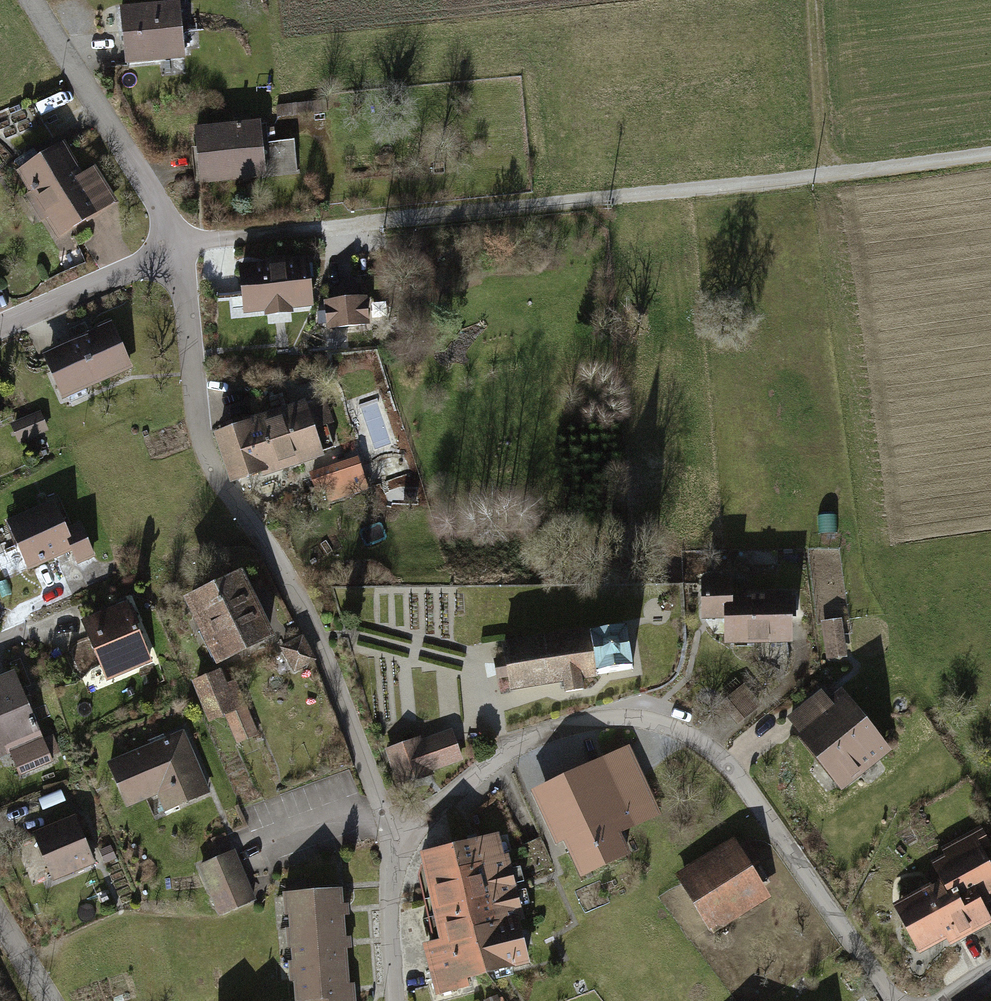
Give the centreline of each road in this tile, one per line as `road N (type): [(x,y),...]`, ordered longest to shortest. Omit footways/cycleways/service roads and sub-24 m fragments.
road 1 (residential): [(894,1000),(740,778),(692,741),(634,719),(523,744),(437,806),(393,859),(394,1000)]
road 2 (track): [(181,249),(828,174),(990,170)]
road 3 (residential): [(181,249),(0,326)]
road 4 (track): [(828,174),(816,0)]

